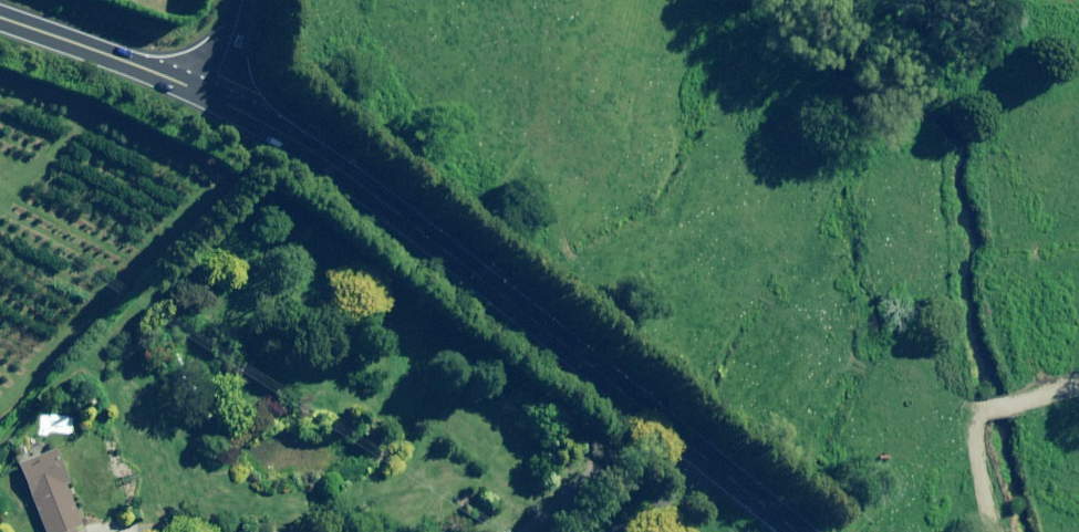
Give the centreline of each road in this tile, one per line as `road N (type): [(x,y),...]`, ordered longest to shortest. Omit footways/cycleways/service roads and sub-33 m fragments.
road 1 (secondary): [(797,531),(342,175),(207,96)]
road 2 (secondary): [(207,96),(0,19)]
road 3 (track): [(1078,385),(978,419),(991,531)]

